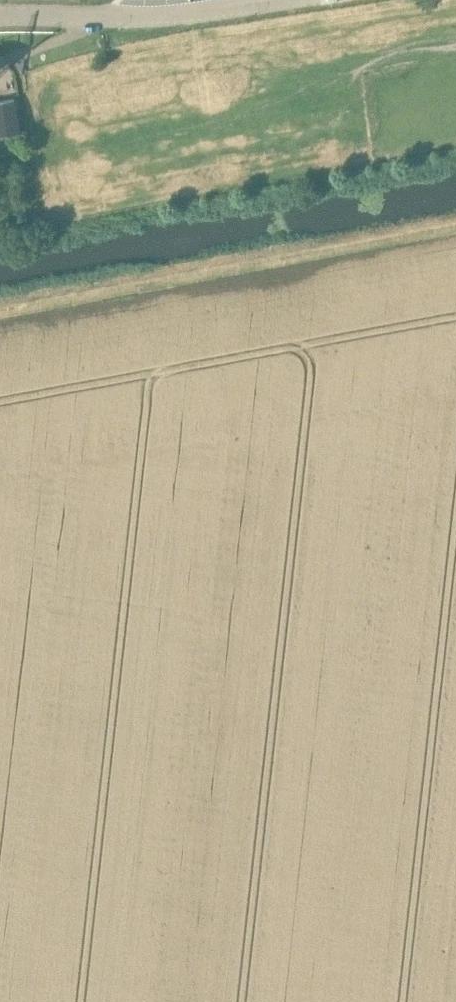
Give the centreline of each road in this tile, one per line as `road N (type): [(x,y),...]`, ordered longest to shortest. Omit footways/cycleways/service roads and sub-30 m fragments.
road 1 (unclassified): [(0,16),(148,17),(275,0)]

